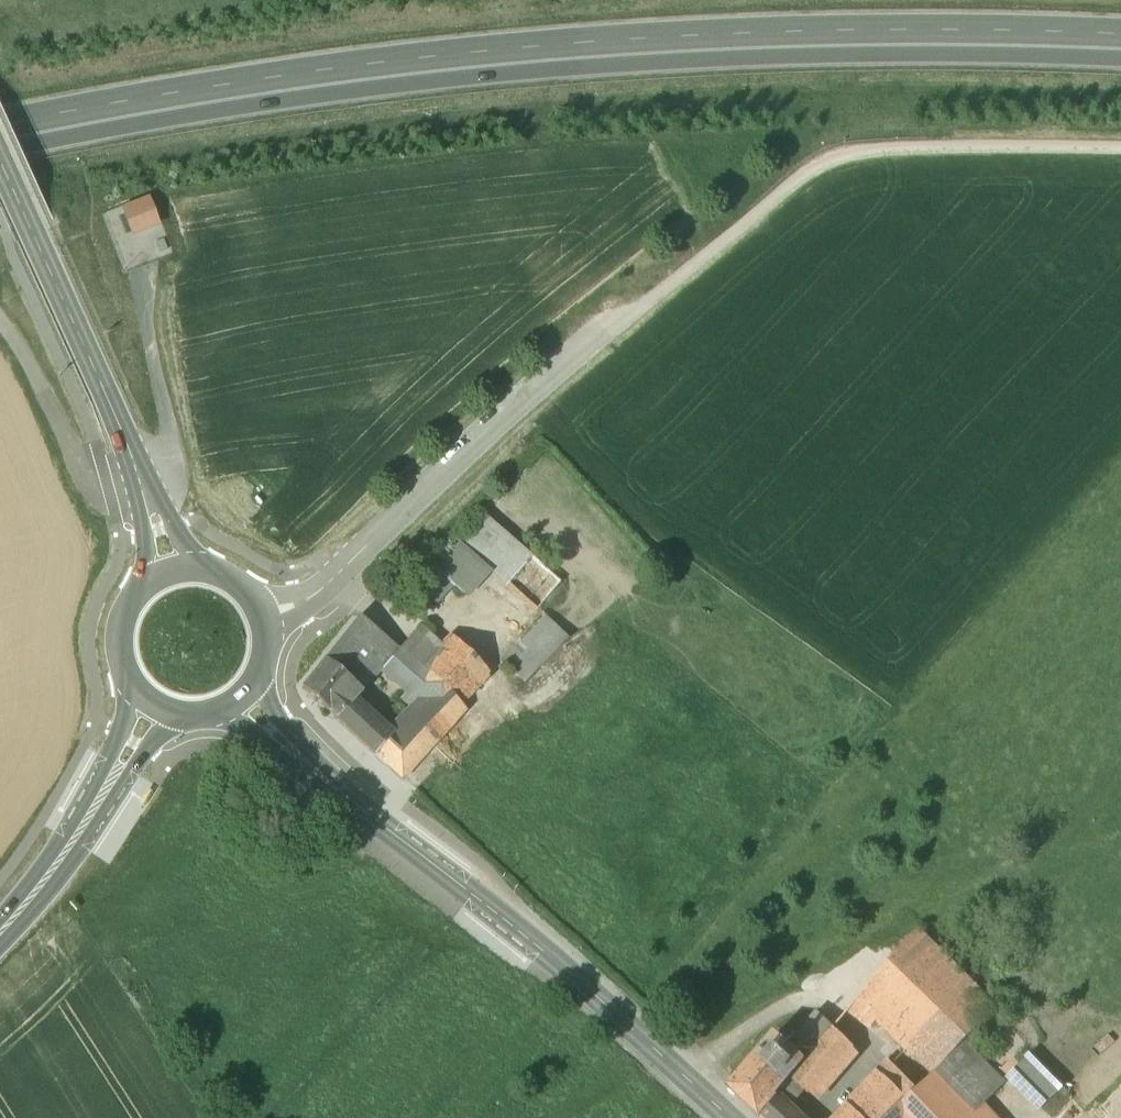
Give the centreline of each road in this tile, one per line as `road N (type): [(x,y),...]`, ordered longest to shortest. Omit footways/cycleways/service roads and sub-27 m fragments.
road 1 (trunk): [(0,130),(283,78),(601,43),(774,34),(1120,36)]
road 2 (tertiary): [(239,699),(372,826),(527,946),(720,1117)]
road 3 (track): [(640,325),(833,163),(858,155),(1120,152)]
road 4 (tertiary): [(170,572),(144,492),(0,164)]
road 5 (tertiary): [(153,704),(83,826),(0,922)]
road 6 (track): [(0,327),(88,500),(144,492)]
road 7 (tertiary): [(239,699),(265,654),(258,609),(221,575),(170,572)]
road 8 (tertiary): [(170,572),(141,589),(119,632),(122,666),(153,704)]

